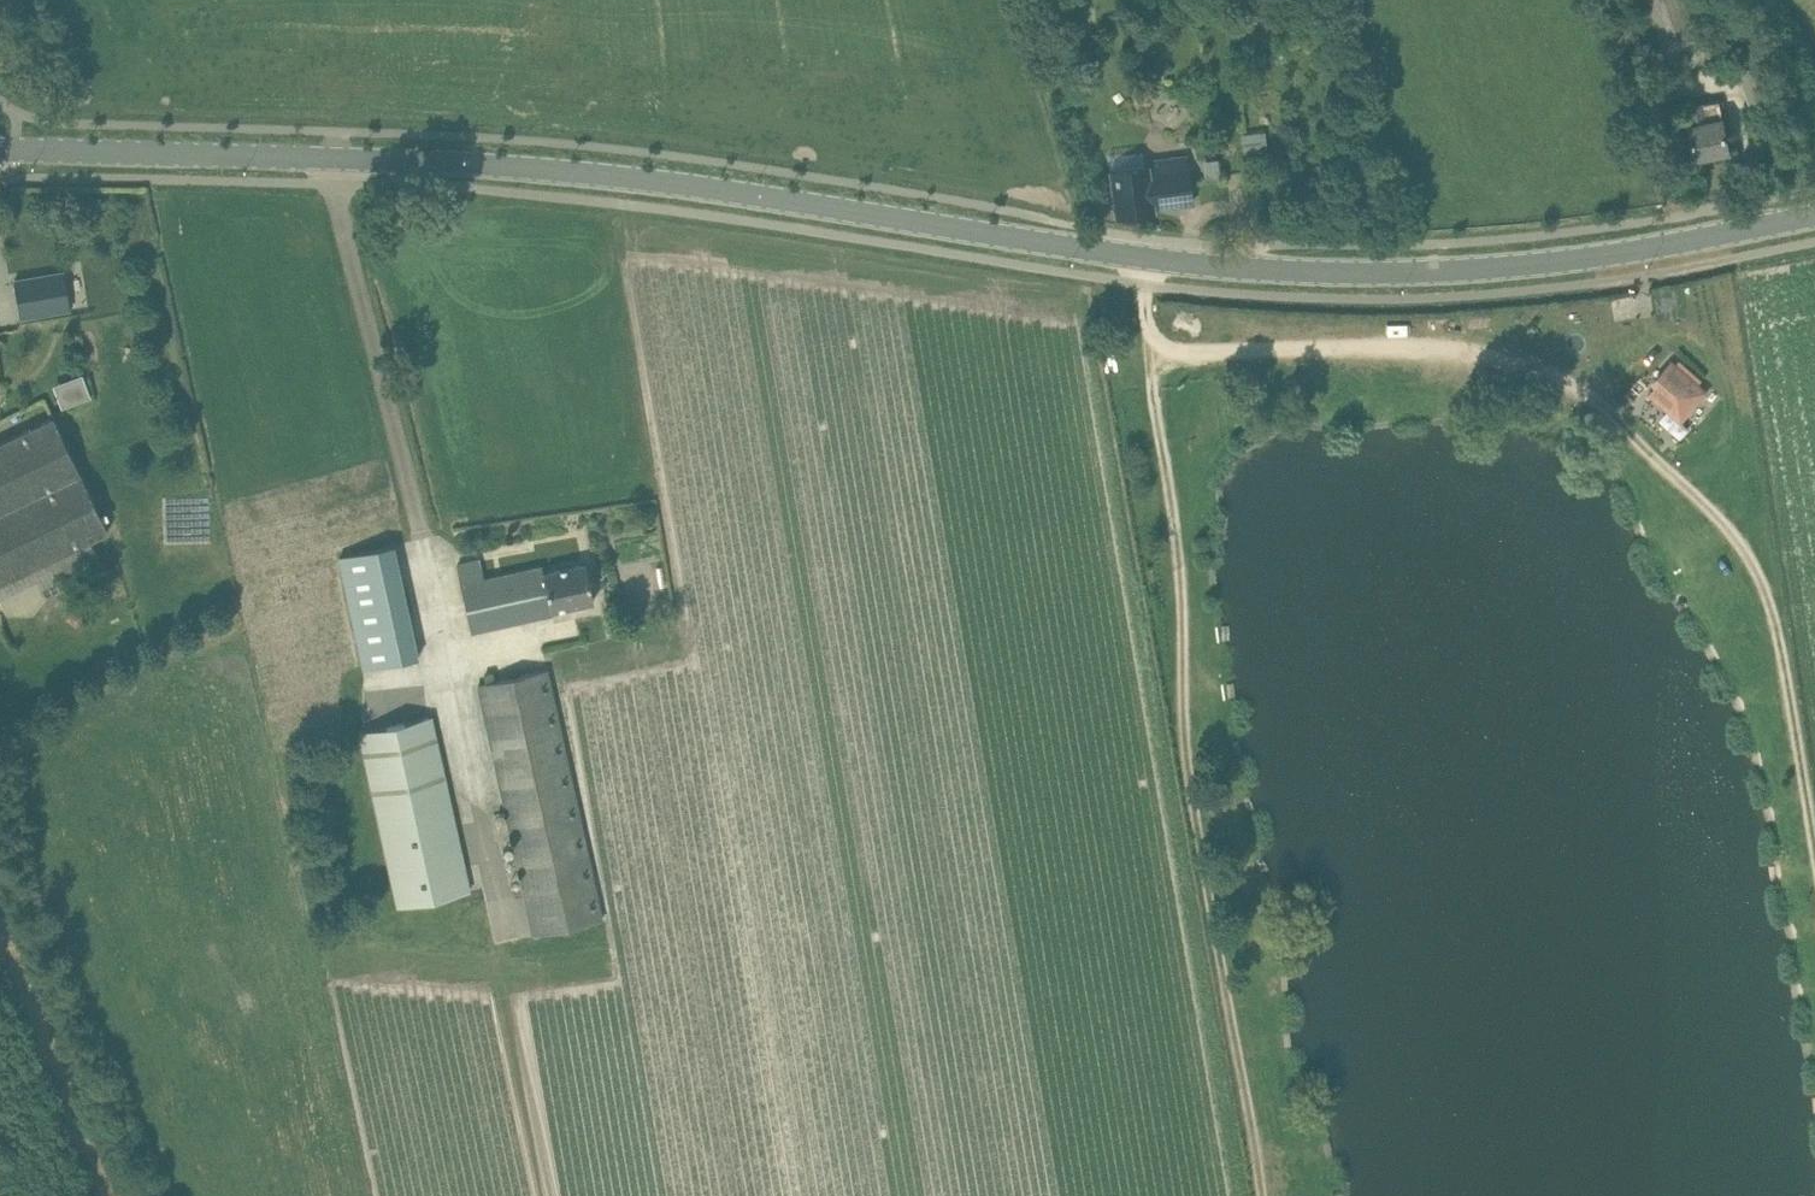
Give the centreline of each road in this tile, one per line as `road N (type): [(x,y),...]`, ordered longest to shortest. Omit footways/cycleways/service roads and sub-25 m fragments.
road 1 (tertiary): [(1814,219),(1590,261),(1386,275),(1235,271),(607,175),(0,147)]
road 2 (track): [(1150,342),(1232,353),(1397,351),(1578,384),(1765,558),(1814,883)]
road 3 (track): [(1294,1195),(1256,938),(1195,643)]
road 4 (track): [(1195,643),(1138,283),(1140,256)]

